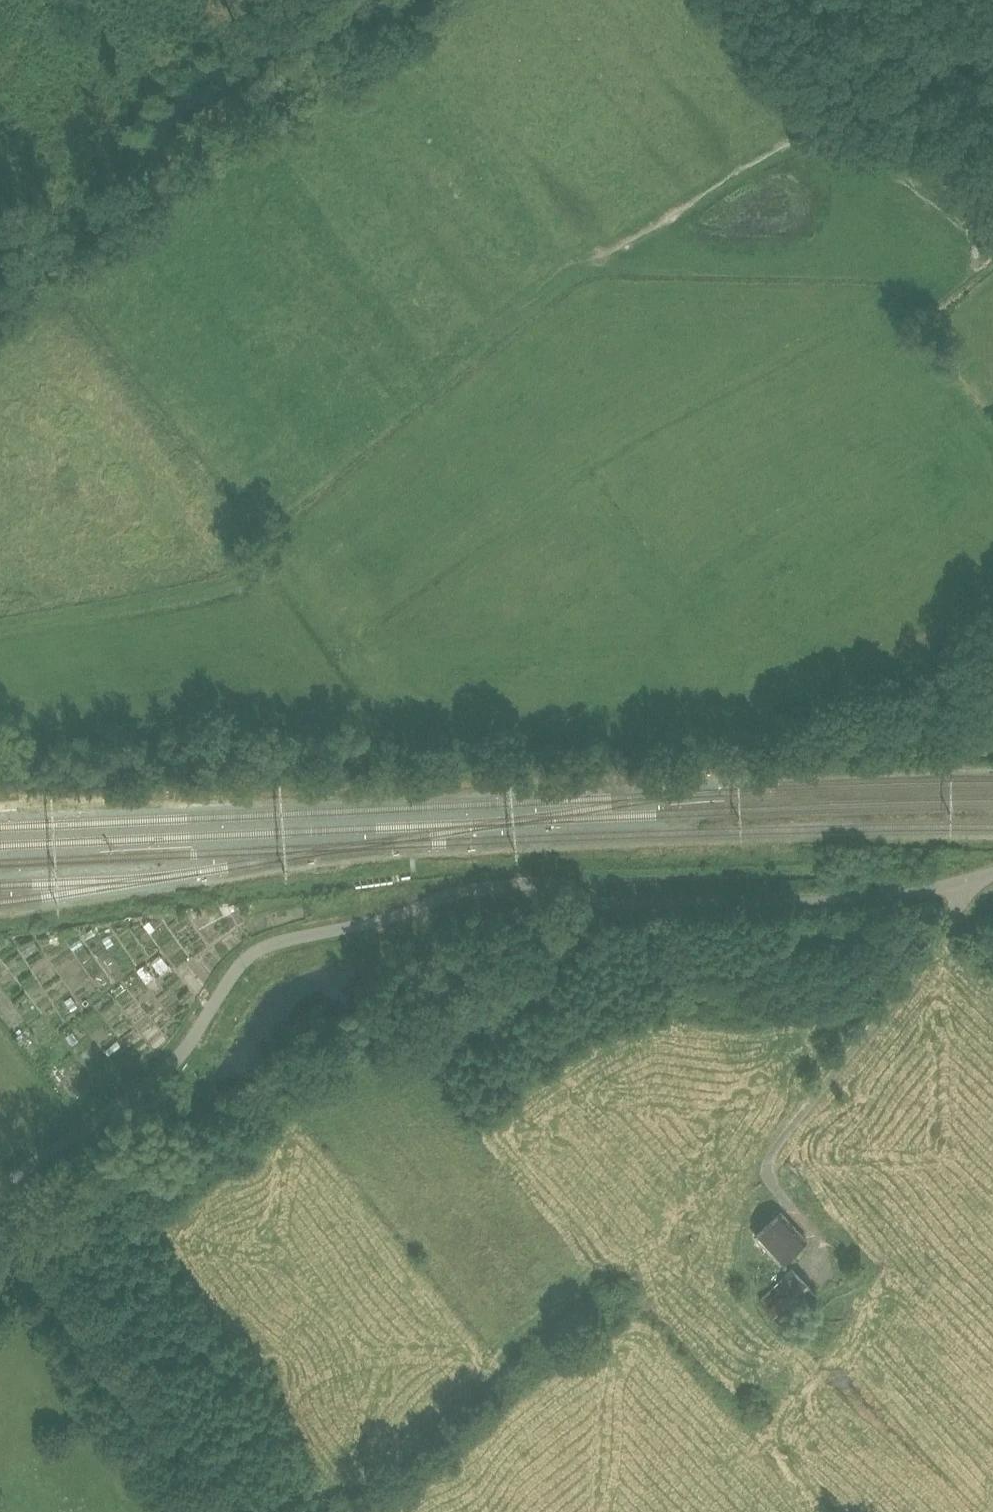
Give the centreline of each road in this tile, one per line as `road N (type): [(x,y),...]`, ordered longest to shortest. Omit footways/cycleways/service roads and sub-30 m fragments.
road 1 (unclassified): [(0,1186),(164,1069),(241,964),(276,943),(489,891),(546,888),(656,906),(851,902),(992,873)]

